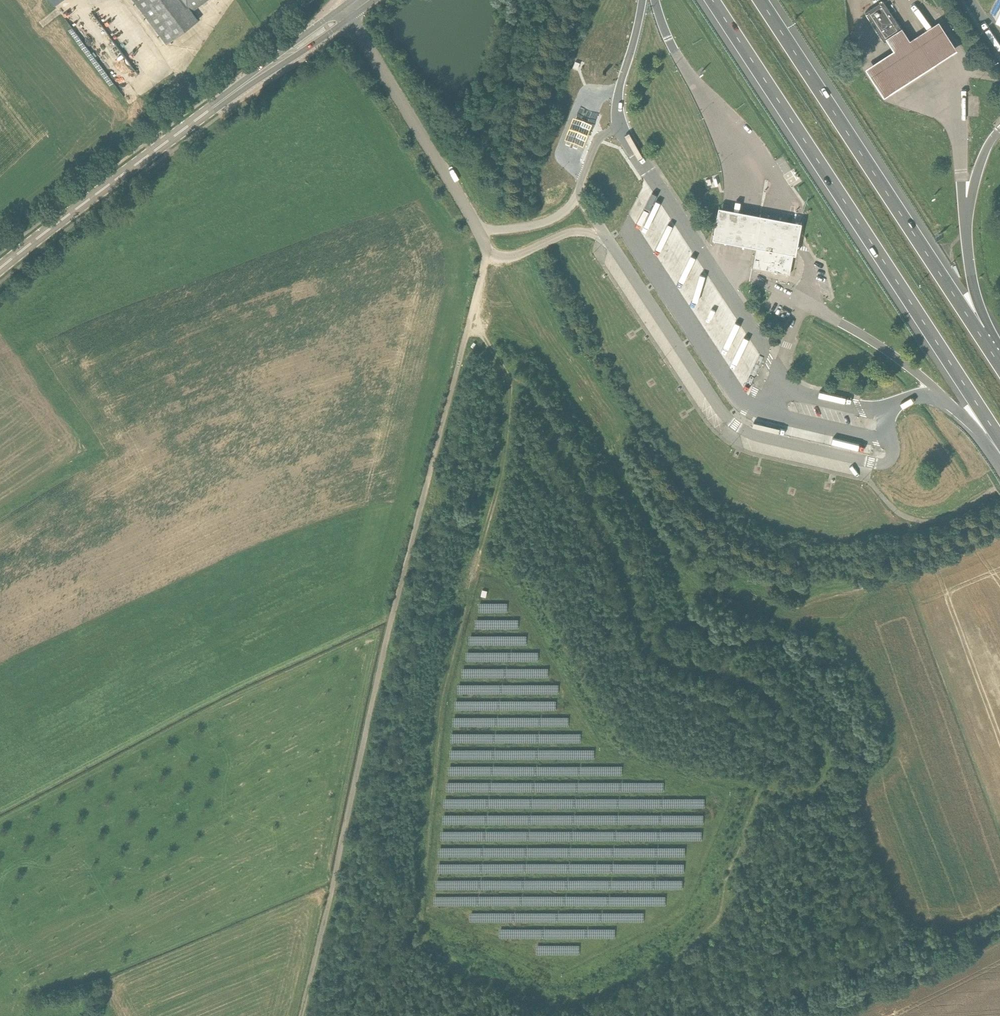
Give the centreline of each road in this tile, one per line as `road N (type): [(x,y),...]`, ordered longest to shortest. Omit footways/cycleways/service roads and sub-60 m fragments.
road 1 (unclassified): [(301,1015),(487,248),(348,12)]
road 2 (motorway): [(712,0),(999,440)]
road 3 (tertiary): [(0,269),(348,12)]
road 4 (motorway): [(991,351),(761,0)]
road 5 (track): [(804,1015),(999,929)]

